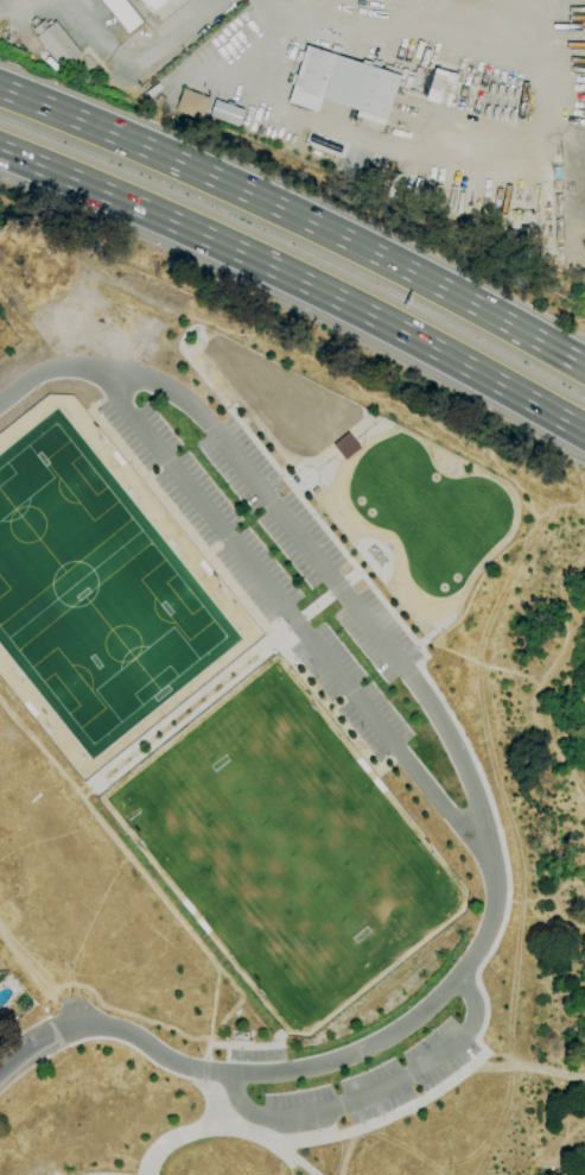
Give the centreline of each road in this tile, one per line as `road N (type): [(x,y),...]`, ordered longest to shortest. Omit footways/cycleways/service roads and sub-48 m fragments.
road 1 (motorway): [(243,253),(584,432)]
road 2 (motorway): [(584,366),(282,208)]
road 3 (motorway): [(282,208),(0,91)]
road 4 (motorway): [(0,146),(243,253)]

